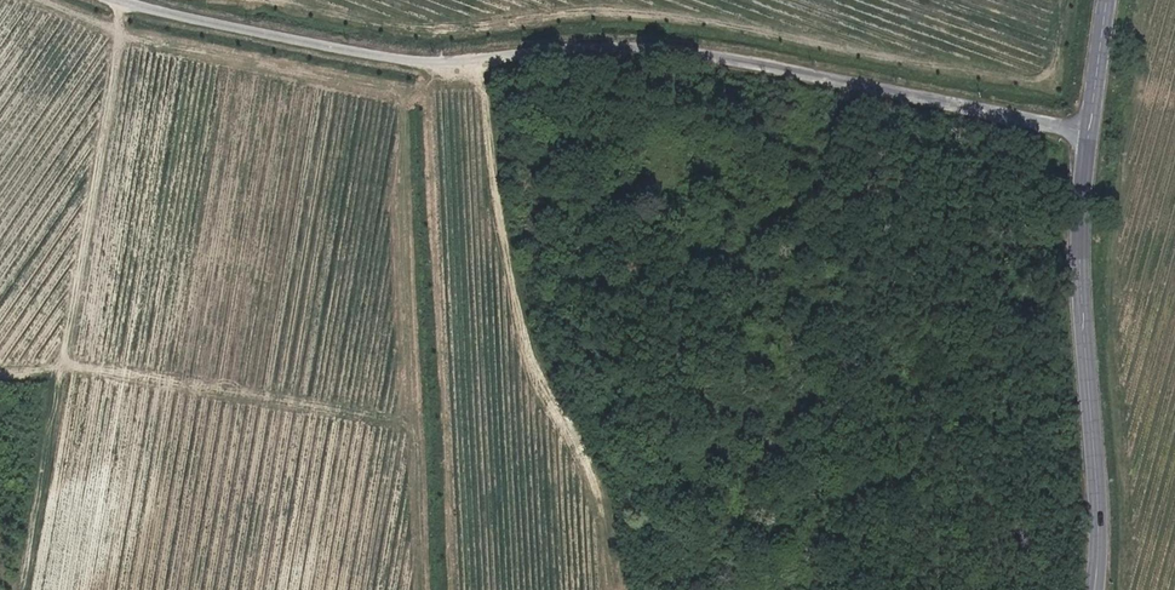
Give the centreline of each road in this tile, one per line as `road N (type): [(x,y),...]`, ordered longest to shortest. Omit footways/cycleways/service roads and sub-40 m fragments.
road 1 (unclassified): [(1091,130),(661,44),(374,57),(118,0)]
road 2 (track): [(26,589),(121,1)]
road 3 (track): [(473,58),(485,91),(526,359),(598,492),(608,589)]
road 4 (secondary): [(1091,130),(1079,278),(1105,539),(1101,589)]
road 5 (secondary): [(1107,0),(1091,130)]

